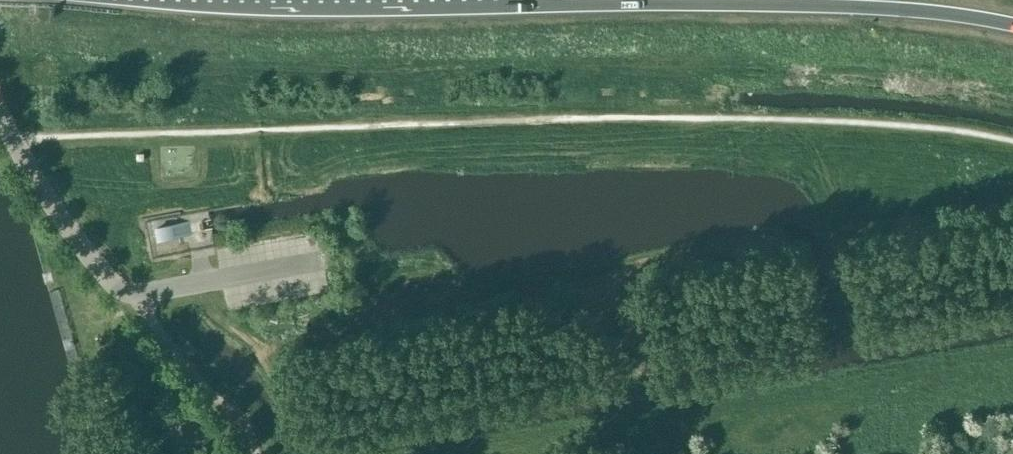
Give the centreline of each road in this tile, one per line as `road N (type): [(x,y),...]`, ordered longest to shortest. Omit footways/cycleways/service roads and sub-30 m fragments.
road 1 (trunk): [(660,0),(882,10),(1012,25)]
road 2 (unclassified): [(0,114),(57,211),(116,287),(147,293),(219,279)]

